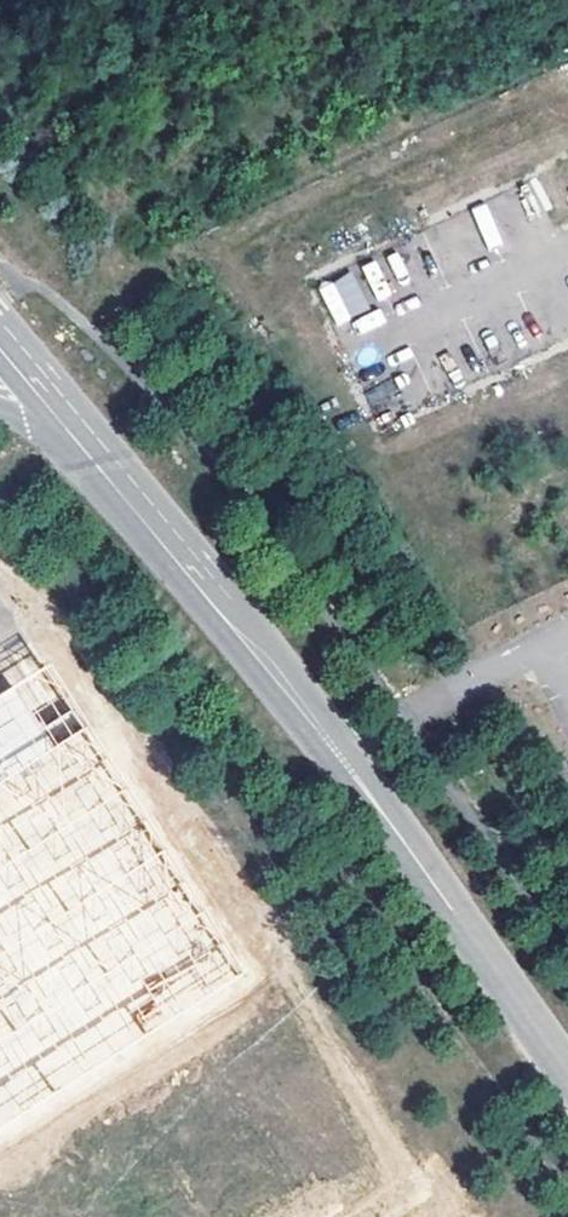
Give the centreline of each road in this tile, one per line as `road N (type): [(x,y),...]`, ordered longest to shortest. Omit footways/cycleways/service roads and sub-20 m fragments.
road 1 (residential): [(567,1076),(339,754),(72,436)]

